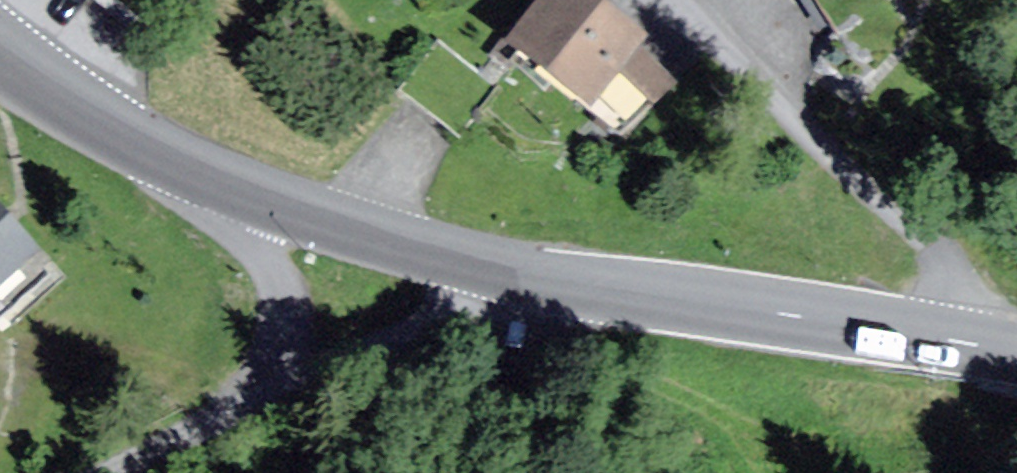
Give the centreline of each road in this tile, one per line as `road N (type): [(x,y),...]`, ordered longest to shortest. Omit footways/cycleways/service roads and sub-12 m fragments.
road 1 (secondary): [(983,346),(490,270)]
road 2 (residential): [(662,0),(928,246),(978,311),(983,346)]
road 3 (secondary): [(257,208),(79,119),(0,60)]
road 4 (residential): [(490,270),(468,313),(253,396)]
road 5 (secondary): [(490,270),(257,208)]
road 6 (track): [(0,341),(133,364),(199,391),(224,413)]
road 7 (residential): [(257,208),(275,327),(270,368),(253,396)]
road 8 (residential): [(253,396),(120,472)]

